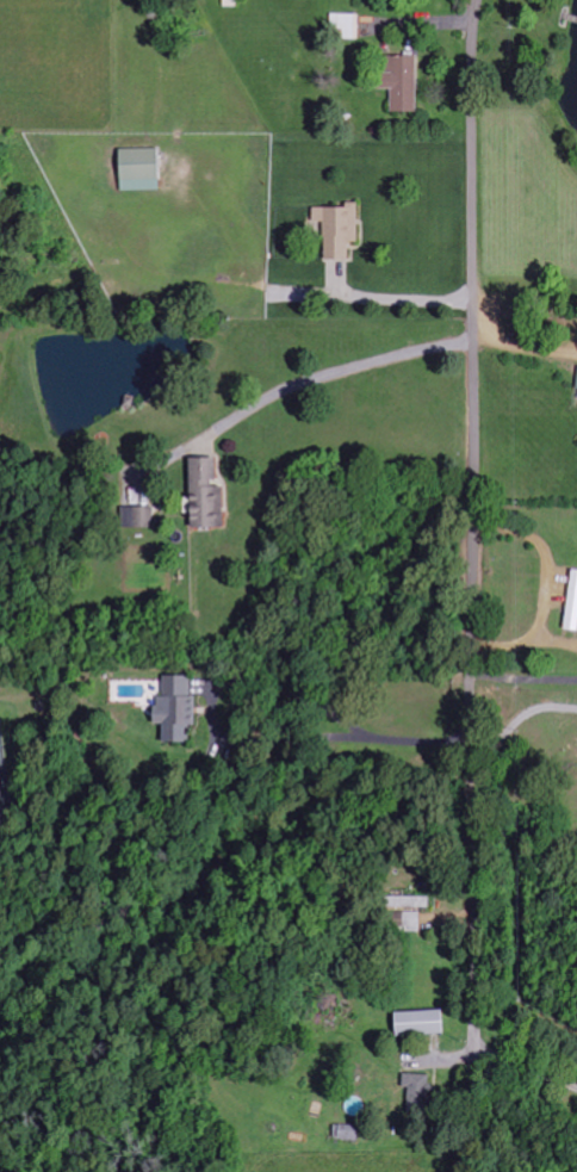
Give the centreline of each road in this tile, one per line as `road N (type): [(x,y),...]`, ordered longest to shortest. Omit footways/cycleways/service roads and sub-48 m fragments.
road 1 (residential): [(472,947),(472,67),(480,0)]

